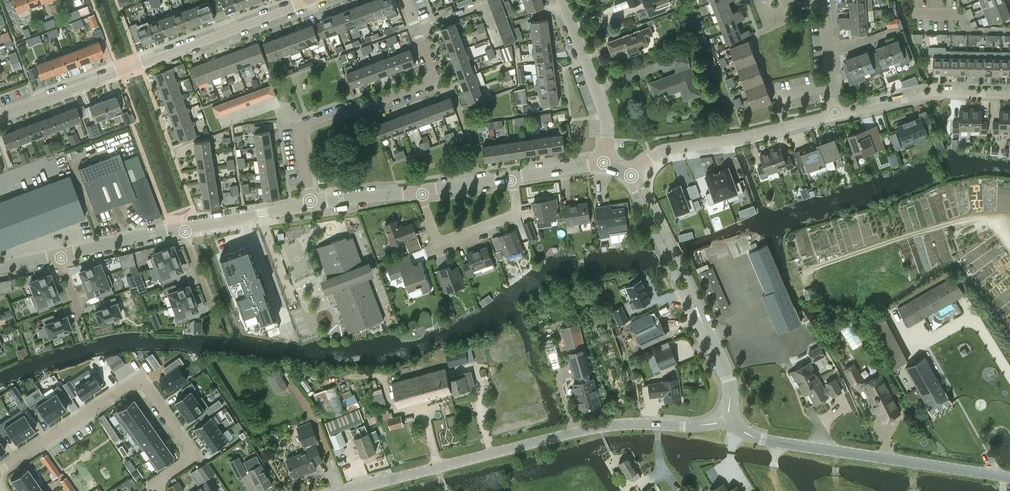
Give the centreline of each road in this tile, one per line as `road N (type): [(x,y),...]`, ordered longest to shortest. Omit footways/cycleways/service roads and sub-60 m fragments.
road 1 (unclassified): [(346,490),(599,427),(724,423)]
road 2 (residential): [(0,114),(309,0)]
road 3 (residential): [(0,471),(138,377),(193,455),(157,483),(162,490)]
road 4 (residential): [(309,204),(298,125),(434,81),(406,0)]
road 5 (unclassified): [(1009,477),(767,440),(724,423)]
road 6 (residential): [(724,423),(726,374),(632,175)]
road 7 (residential): [(632,175),(669,148),(836,116)]
road 8 (residential): [(836,116),(937,92),(1009,94)]
road 9 (residential): [(511,179),(516,213),(437,243),(421,192)]
road 10 (residential): [(605,163),(606,117),(562,0)]
road 11 (residential): [(184,228),(59,256)]
road 12 (residential): [(836,116),(825,12),(815,0)]

